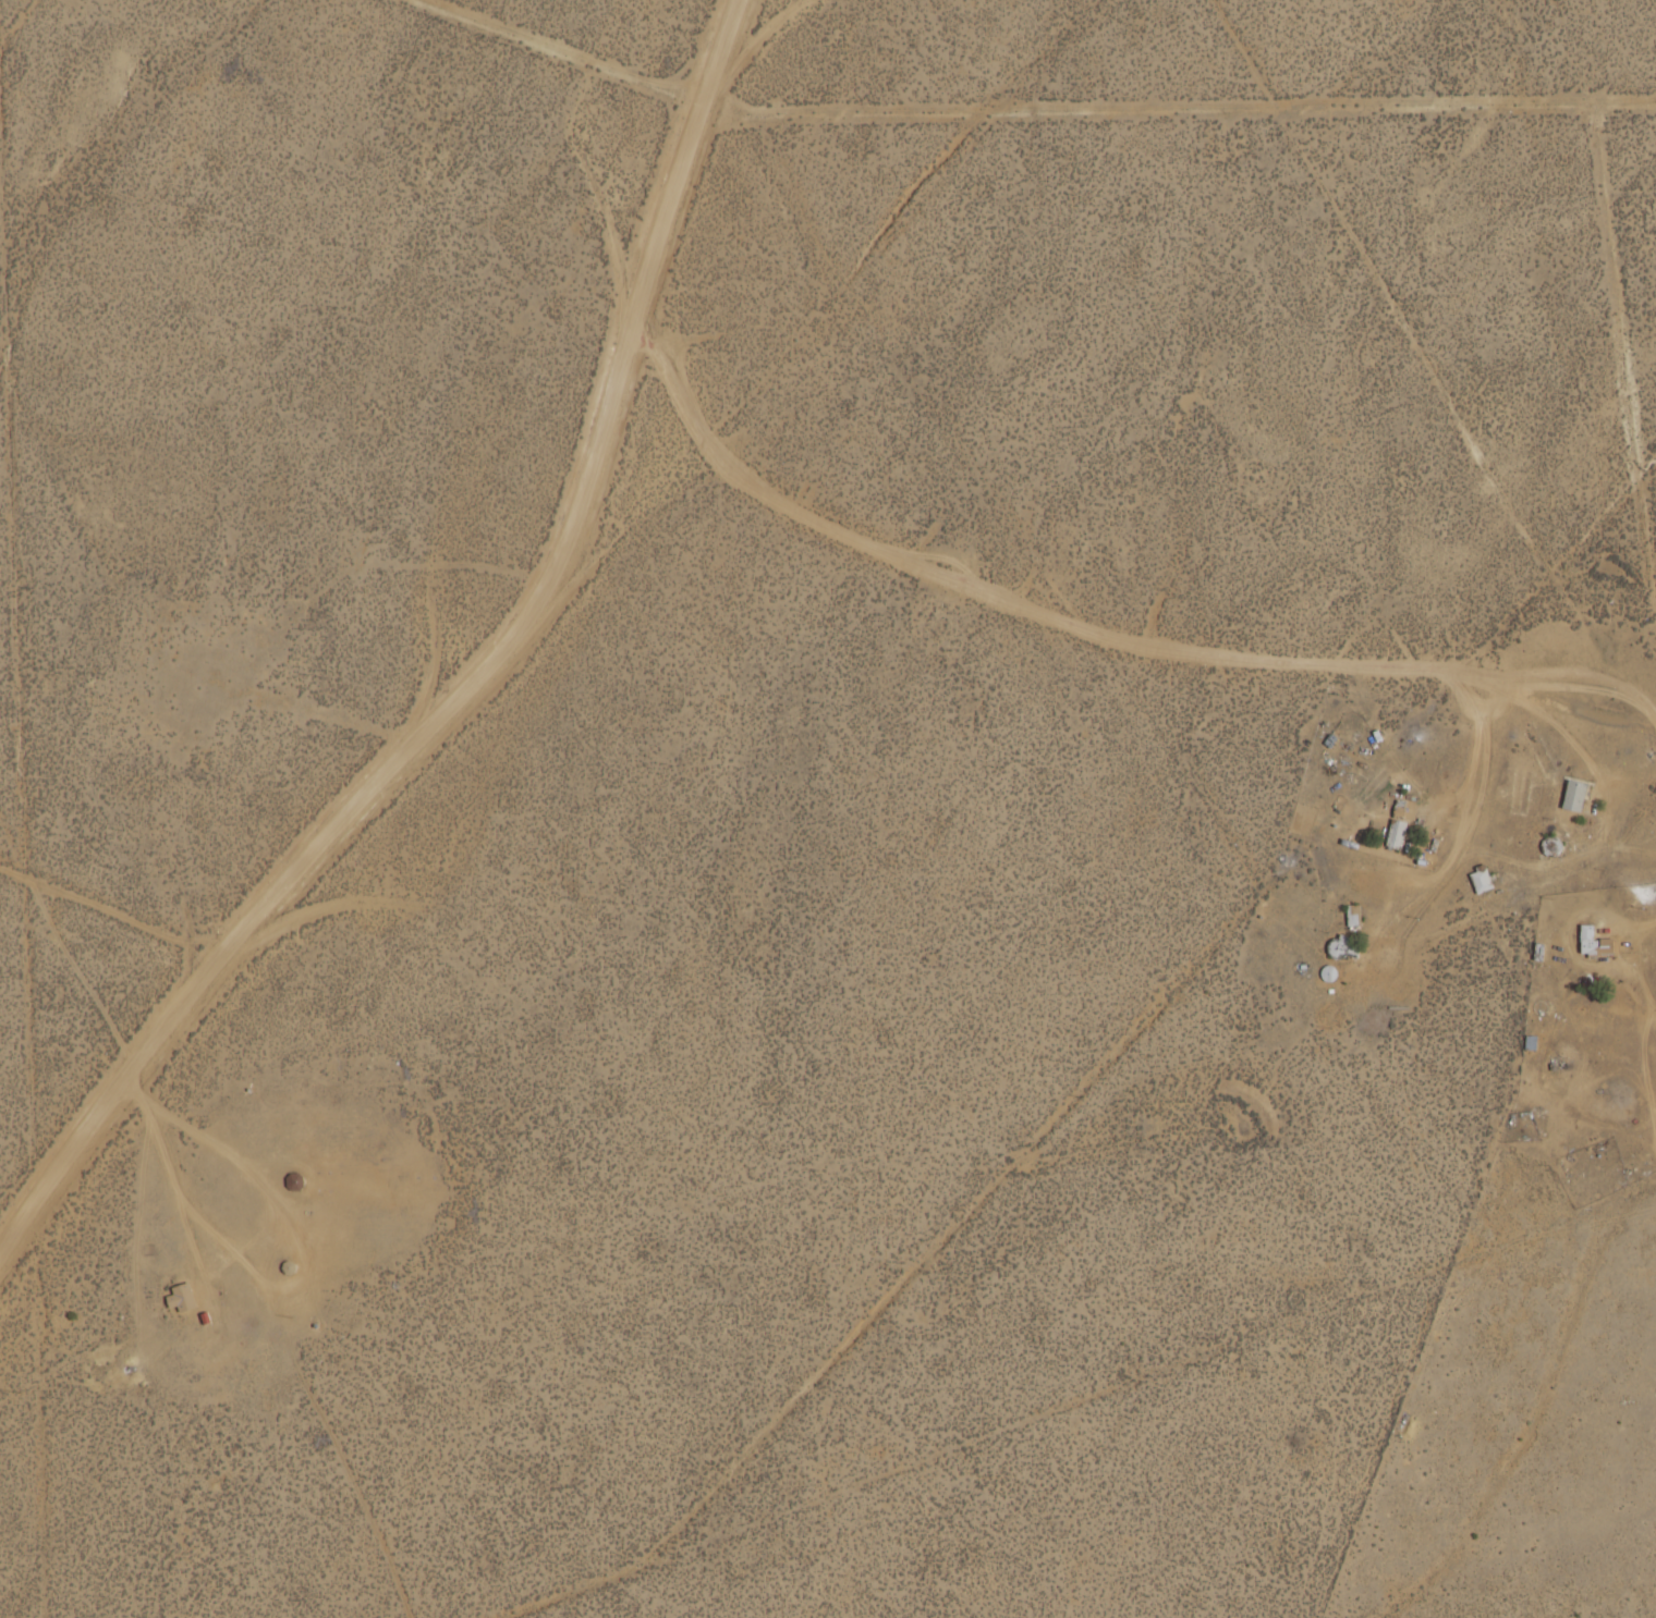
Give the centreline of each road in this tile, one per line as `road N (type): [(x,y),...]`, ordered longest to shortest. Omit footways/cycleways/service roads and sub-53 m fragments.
road 1 (tertiary): [(0,1246),(74,1138),(257,911),(562,606),(675,162),(743,0)]
road 2 (track): [(1655,663),(1637,469)]

